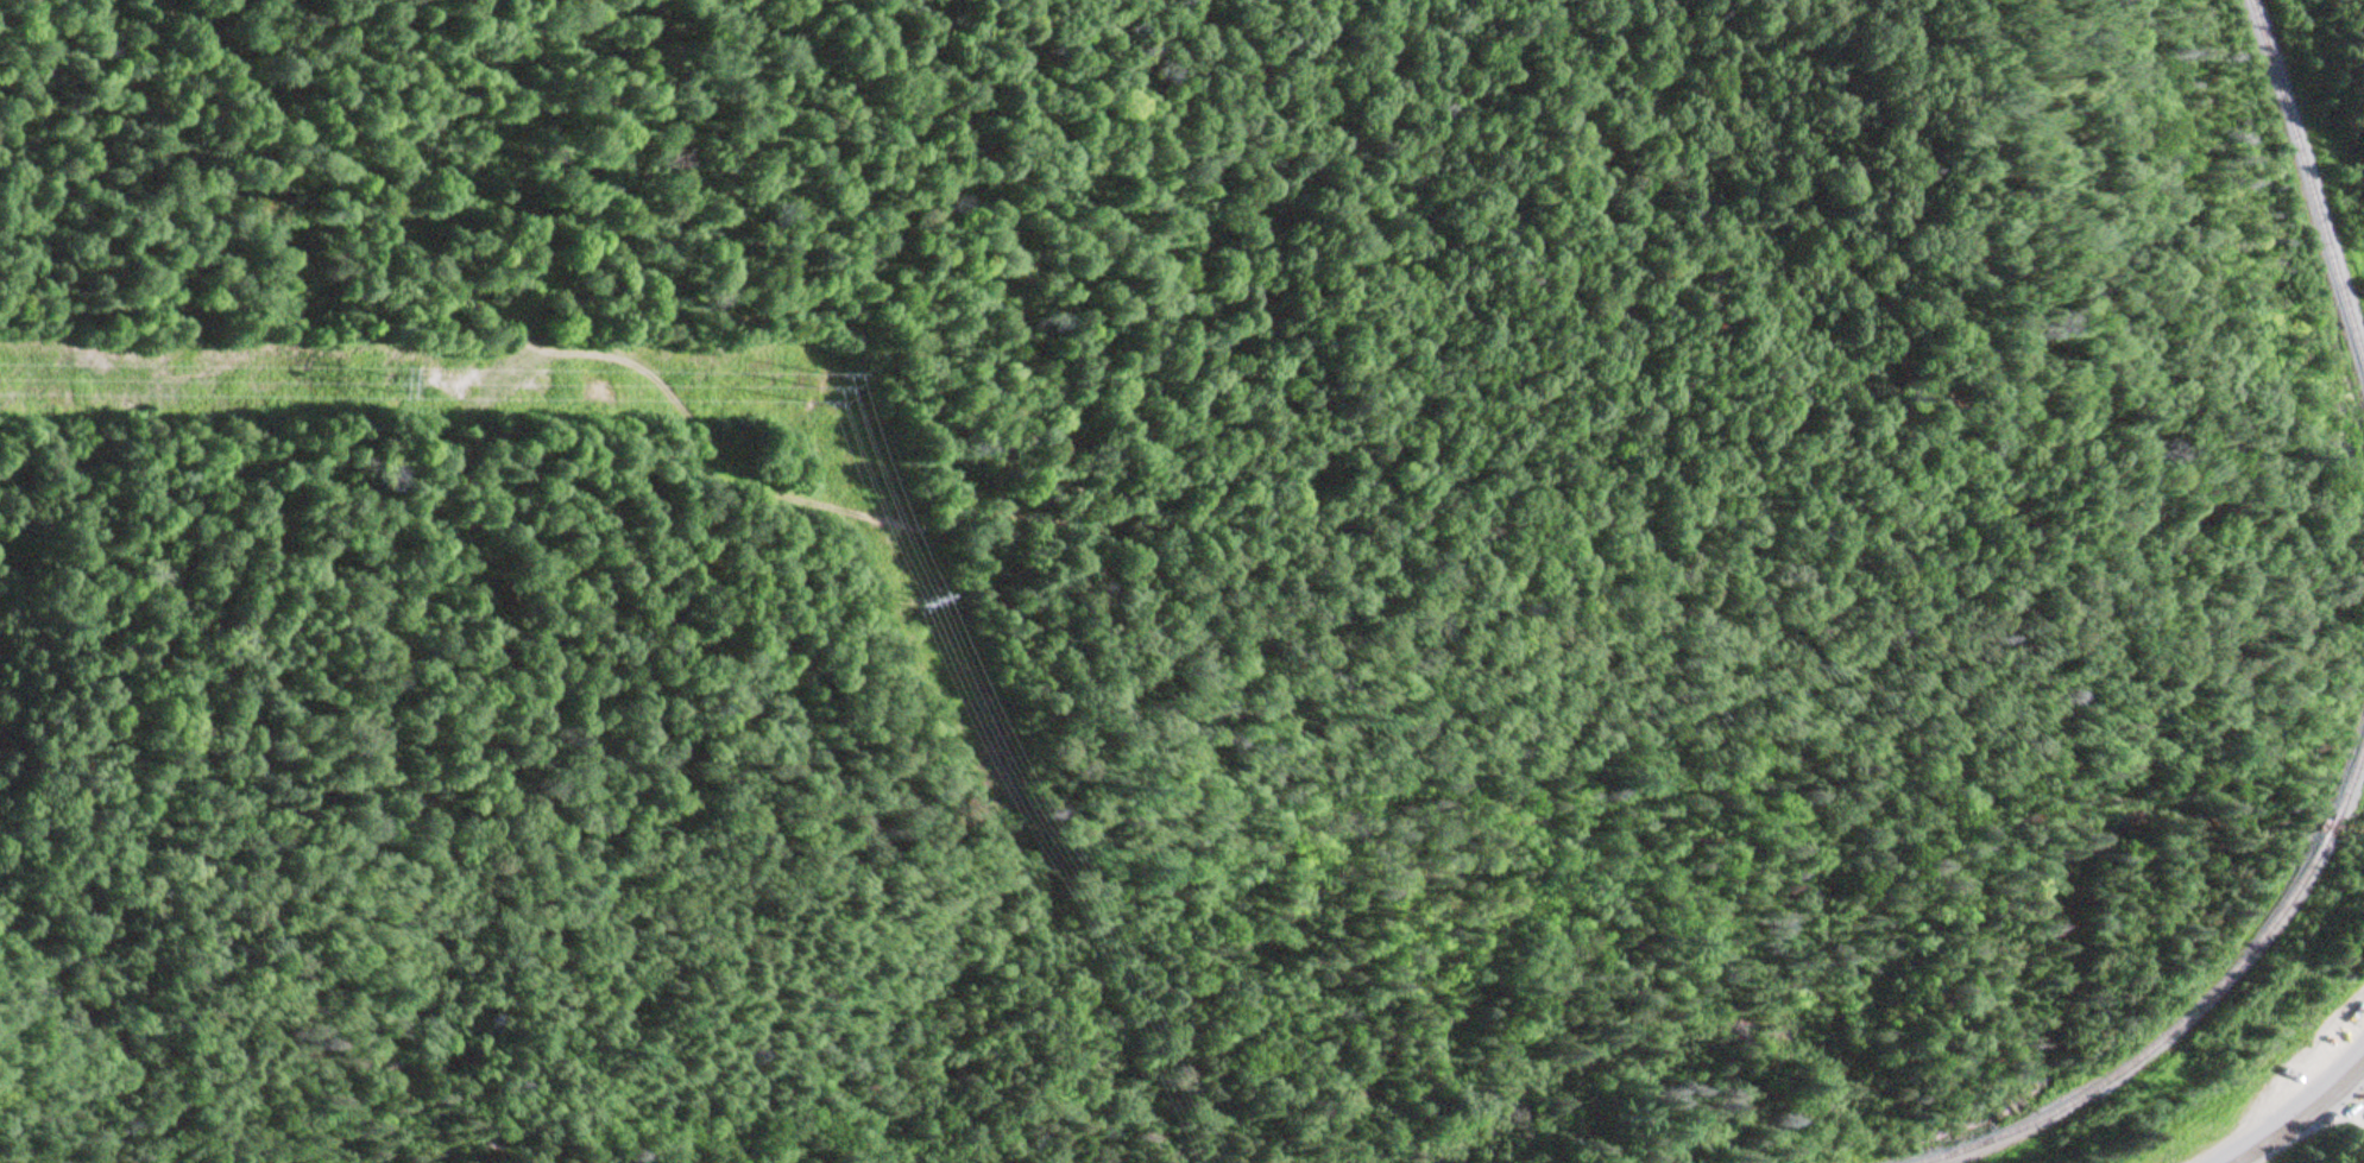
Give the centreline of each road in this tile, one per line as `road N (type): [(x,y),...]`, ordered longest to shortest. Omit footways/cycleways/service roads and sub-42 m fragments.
road 1 (primary): [(2363,1057),(2230,1162)]

